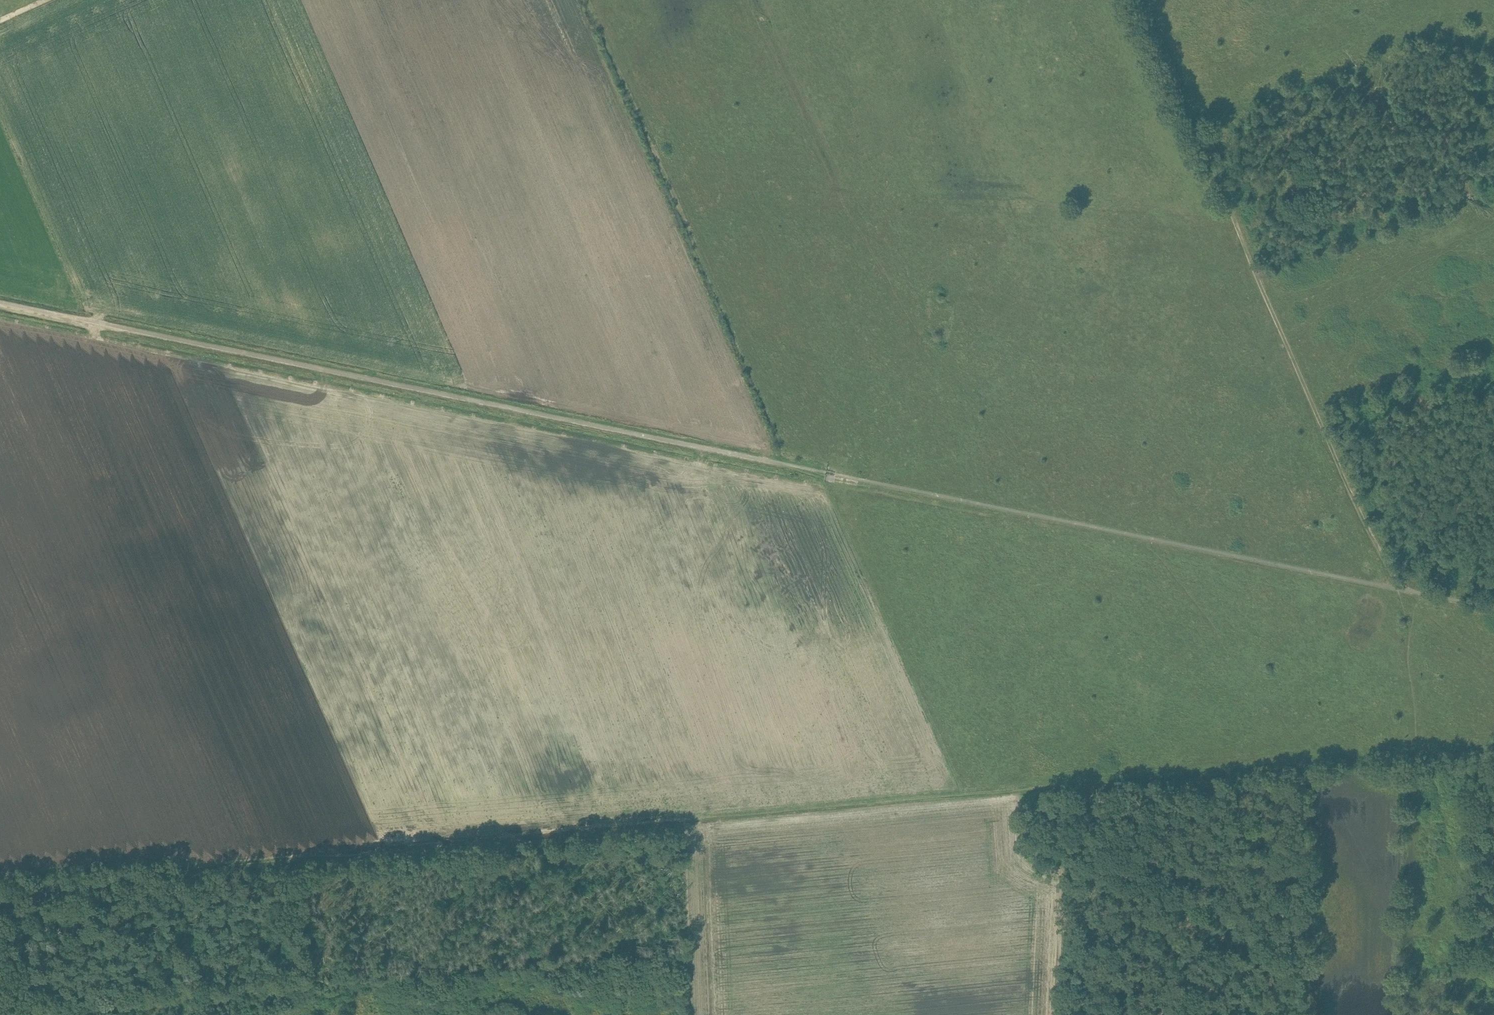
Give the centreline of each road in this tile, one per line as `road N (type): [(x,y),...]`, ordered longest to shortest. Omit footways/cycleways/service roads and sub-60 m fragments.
road 1 (track): [(0,898),(573,827),(1412,750)]
road 2 (track): [(0,307),(822,477)]
road 3 (track): [(1143,0),(1397,588)]
road 4 (track): [(1397,588),(1493,677)]

